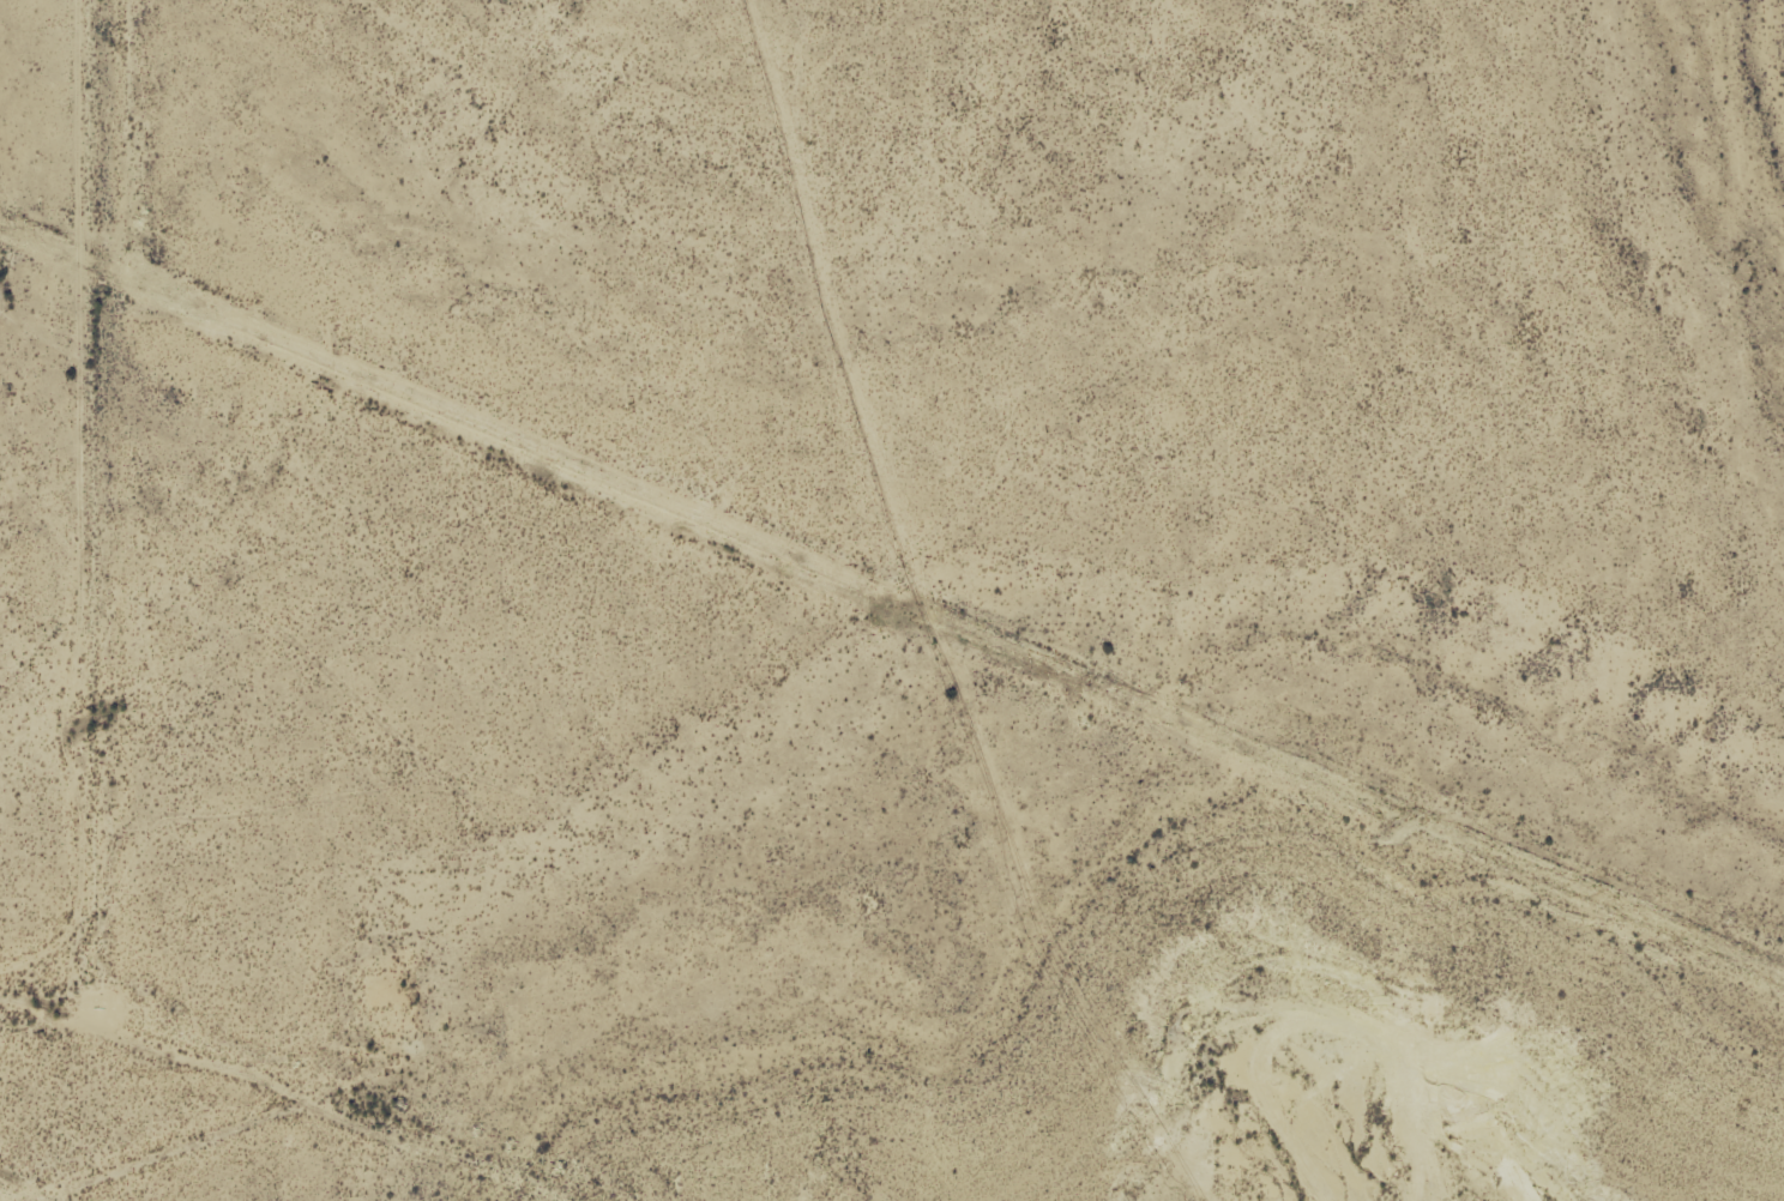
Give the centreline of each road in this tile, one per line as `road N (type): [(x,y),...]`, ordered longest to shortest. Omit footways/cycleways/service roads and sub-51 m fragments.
road 1 (track): [(42,0),(29,935),(5,1001)]
road 2 (track): [(482,1200),(207,1096),(189,1066),(0,1001)]
road 3 (track): [(43,1200),(71,1191),(207,1096)]

